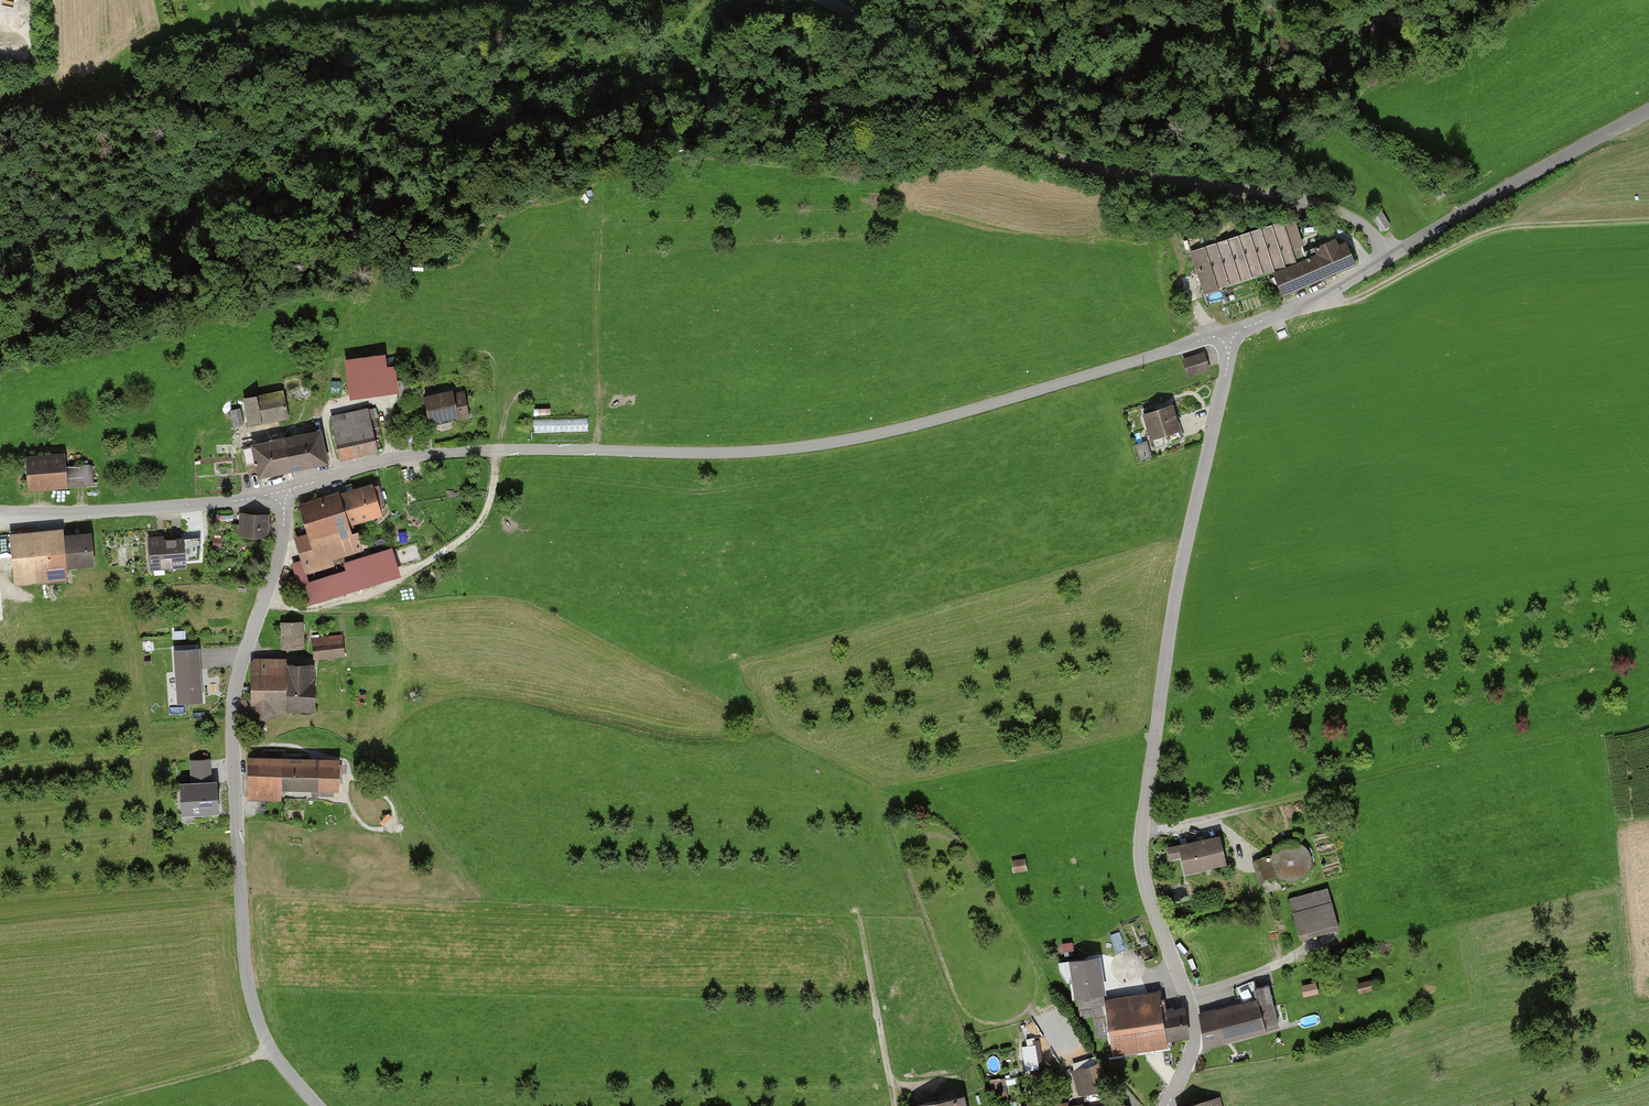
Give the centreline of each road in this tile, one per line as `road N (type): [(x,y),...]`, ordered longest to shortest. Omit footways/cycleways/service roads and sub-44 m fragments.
road 1 (unclassified): [(282,497),(378,462),(427,455),(813,447),(1228,337)]
road 2 (unclassified): [(1228,337),(1166,652),(1142,834),(1147,891),(1196,1035),(1170,1105)]
road 3 (unclassified): [(317,1105),(271,1050),(244,967),(233,706),(279,555),(282,497)]
road 4 (unclassified): [(833,0),(920,81),(1055,157),(1310,202),(1366,227),(1390,256)]
road 5 (track): [(709,0),(667,35),(569,71),(501,81),(406,112),(336,117),(282,147)]
road 6 (unclassified): [(1390,256),(1648,108)]
road 7 (unclassified): [(0,511),(282,497)]
road 8 (track): [(271,1050),(88,1105)]
road 9 (unclassified): [(1228,337),(1390,256)]

